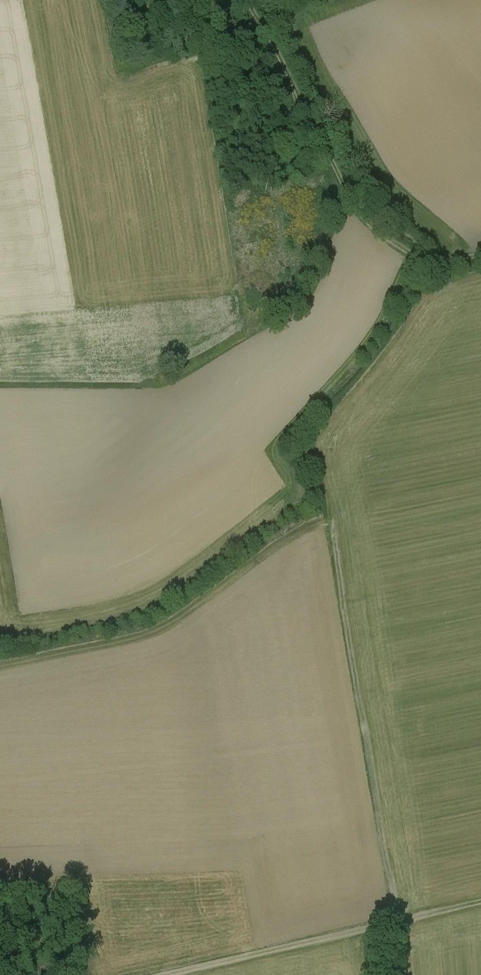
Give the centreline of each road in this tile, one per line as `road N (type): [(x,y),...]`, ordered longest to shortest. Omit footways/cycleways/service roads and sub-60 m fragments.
road 1 (track): [(480,255),(435,262),(406,250),(358,207),(247,0)]
road 2 (track): [(163,974),(480,902)]

